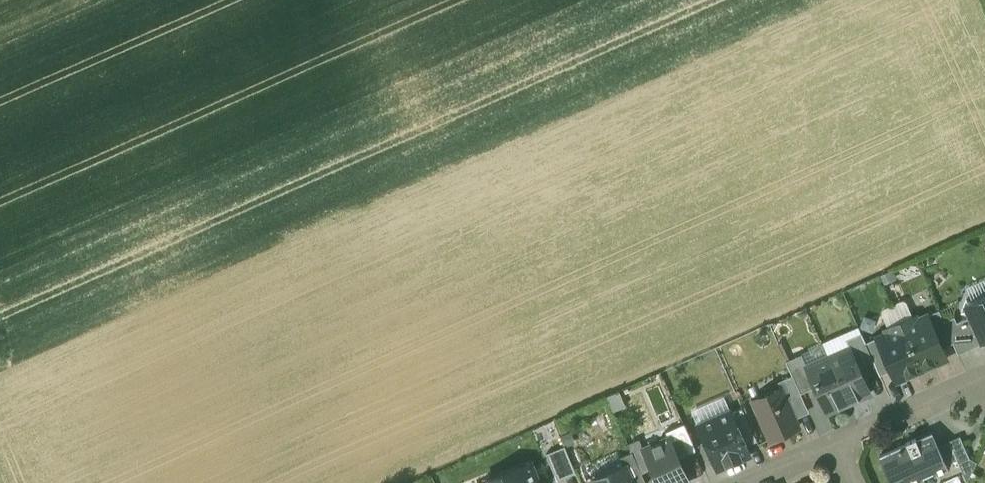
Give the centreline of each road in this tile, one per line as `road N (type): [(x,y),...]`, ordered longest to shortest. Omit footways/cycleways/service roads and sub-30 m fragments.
road 1 (residential): [(838,441),(984,373)]

